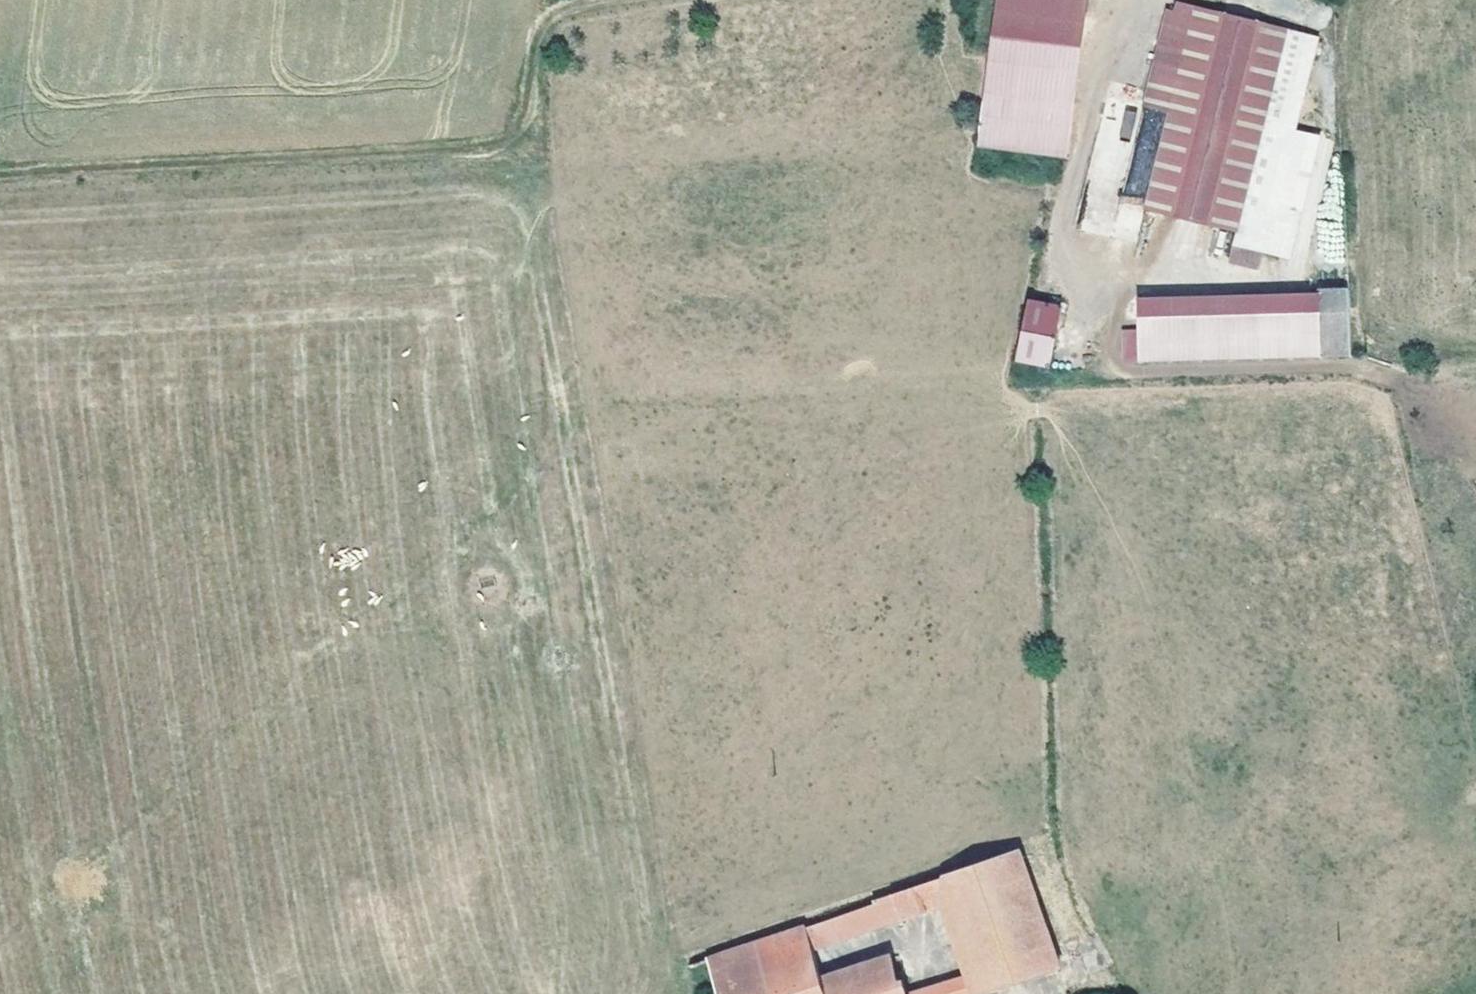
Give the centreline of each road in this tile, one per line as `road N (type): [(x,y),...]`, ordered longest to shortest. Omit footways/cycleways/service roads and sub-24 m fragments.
road 1 (track): [(0,176),(431,152),(507,137),(526,110),(542,30),(570,5),(597,0)]

